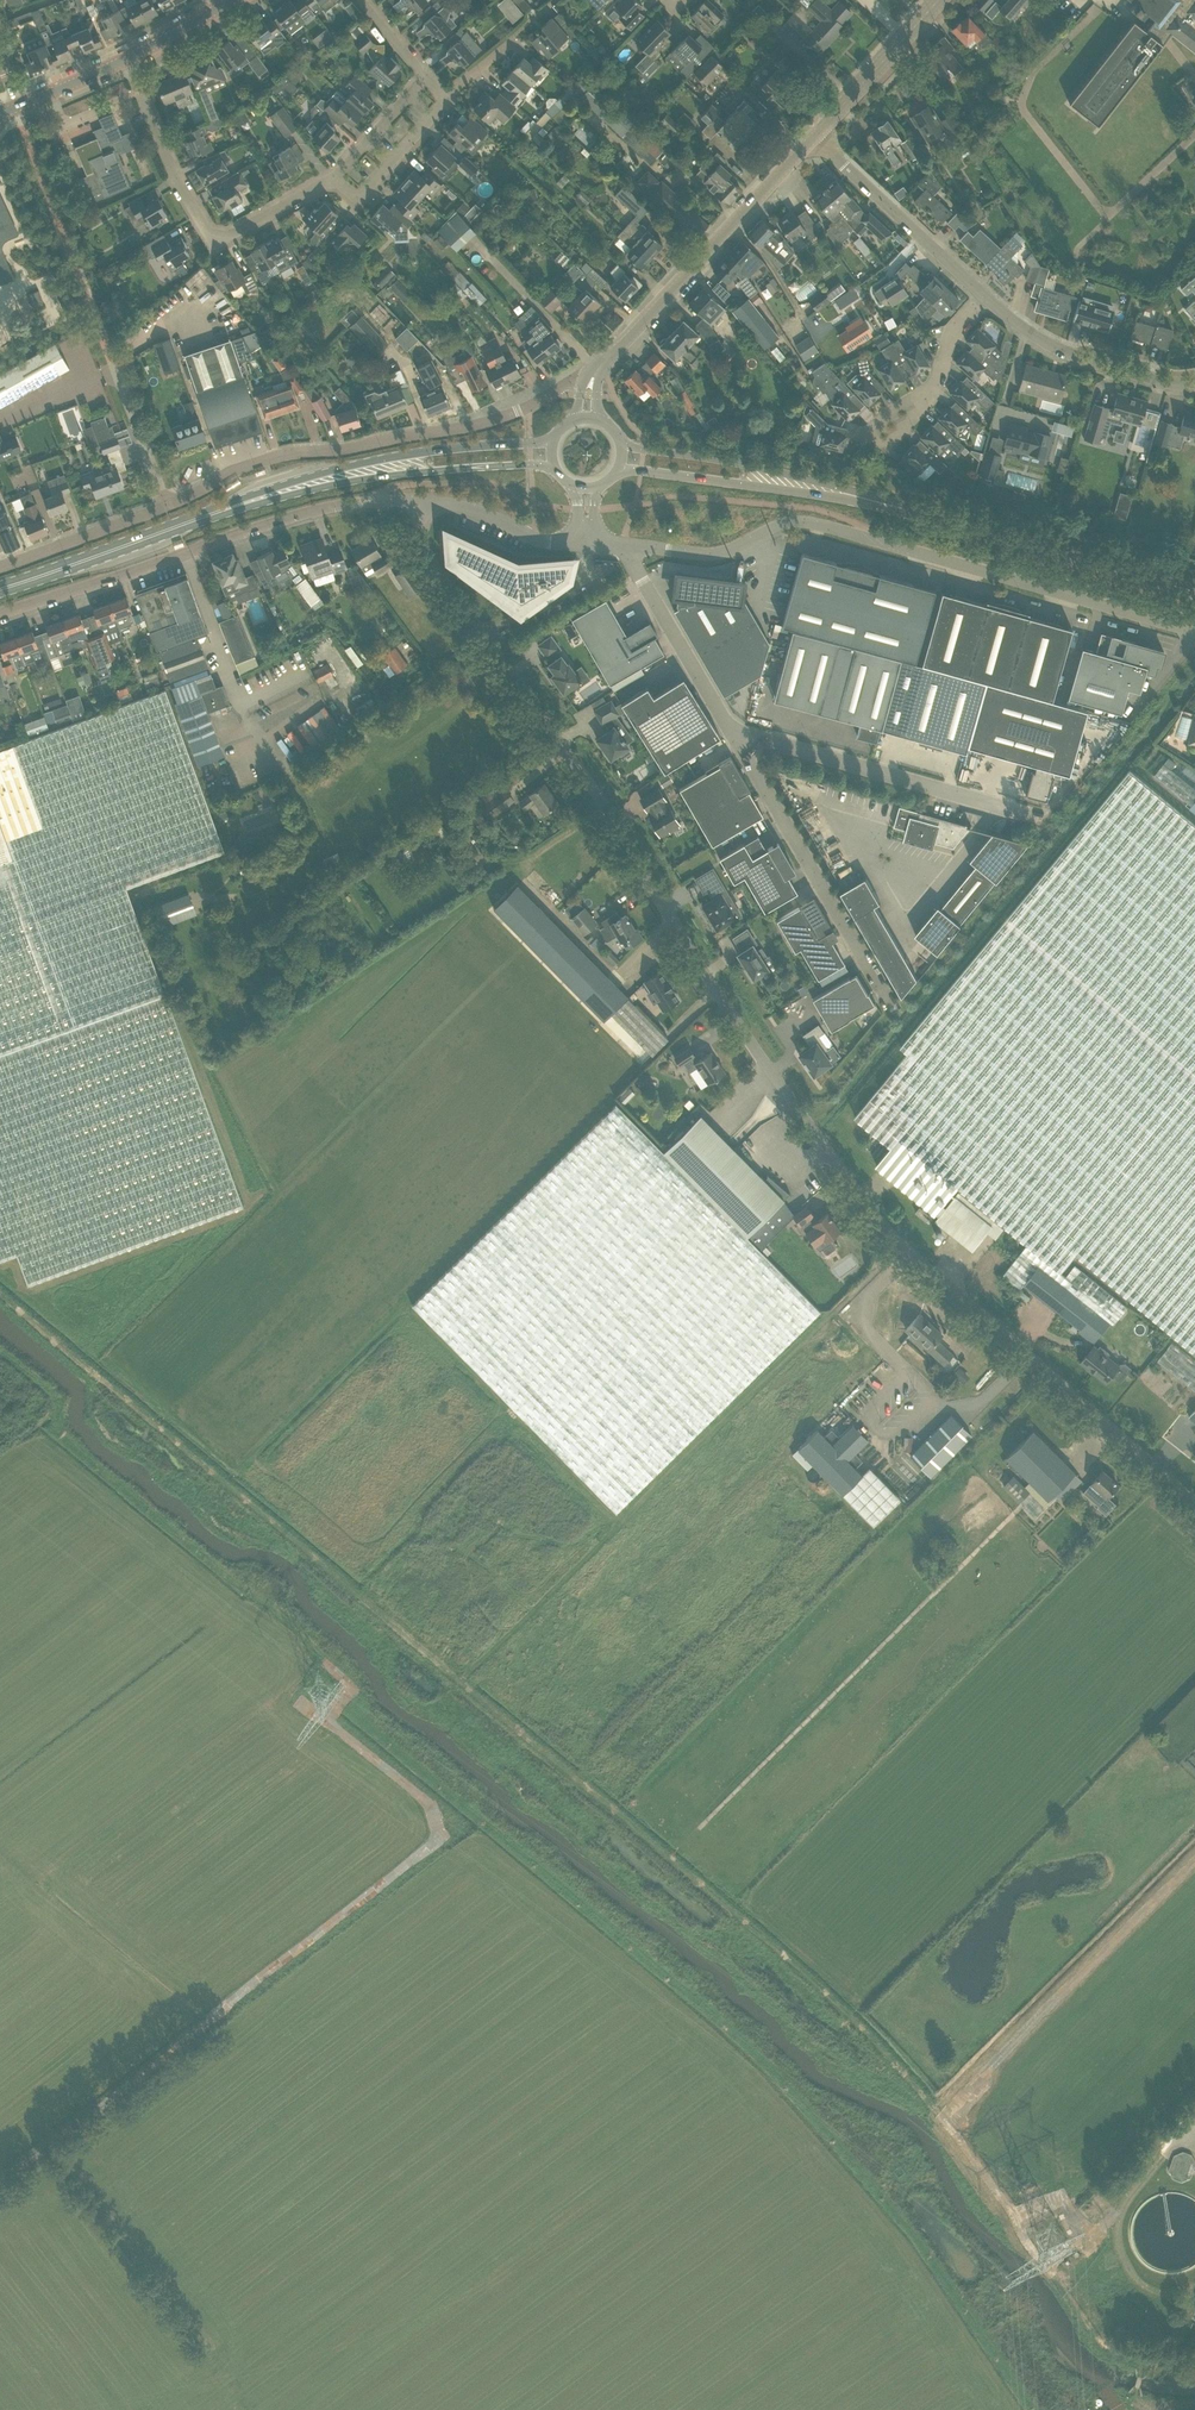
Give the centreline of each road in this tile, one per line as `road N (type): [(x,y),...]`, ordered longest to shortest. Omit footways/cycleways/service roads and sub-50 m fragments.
road 1 (track): [(0,1349),(45,1387),(69,1445),(329,1664),(388,1745),(758,2056),(919,2244),(1032,2409)]
road 2 (unclassified): [(1194,1504),(927,1268),(858,1196),(704,972),(611,816),(437,575),(421,530),(423,501)]
road 3 (unclassified): [(622,544),(719,553),(774,526),(813,522),(1194,631)]
road 4 (residential): [(168,503),(266,460),(503,416),(598,367)]
road 5 (unclassified): [(423,501),(313,510),(0,614)]
road 6 (residential): [(340,173),(231,229),(206,224),(126,58)]
road 7 (tertiary): [(598,367),(816,137)]
road 8 (unclassified): [(1038,823),(737,739)]
road 9 (secondary): [(1194,593),(901,509)]
road 10 (unclassified): [(737,739),(889,1003)]
road 11 (secondary): [(0,588),(279,491)]
road 12 (secondary): [(901,509),(727,462),(622,446)]
road 13 (secondary): [(619,468),(901,509)]
road 14 (secondary): [(555,441),(368,461),(279,491)]
road 15 (secondary): [(279,491),(461,467),(556,466)]
road 16 (track): [(206,2023),(0,2182)]
road 17 (residential): [(1194,385),(1100,373),(1043,349),(984,299)]
road 18 (residential): [(984,299),(816,137)]
road 19 (residential): [(737,739),(622,544)]
road 20 (tertiary): [(816,137),(937,0)]
road 21 (residential): [(0,566),(168,503)]
road 22 (unclassified): [(586,542),(543,542),(474,510),(423,501)]
road 23 (residential): [(938,390),(880,415),(871,439),(883,445),(928,405)]
road 24 (residential): [(340,173),(357,194),(447,98)]
road 25 (residential): [(168,503),(111,363)]
road 26 (residential): [(340,173),(428,74)]

